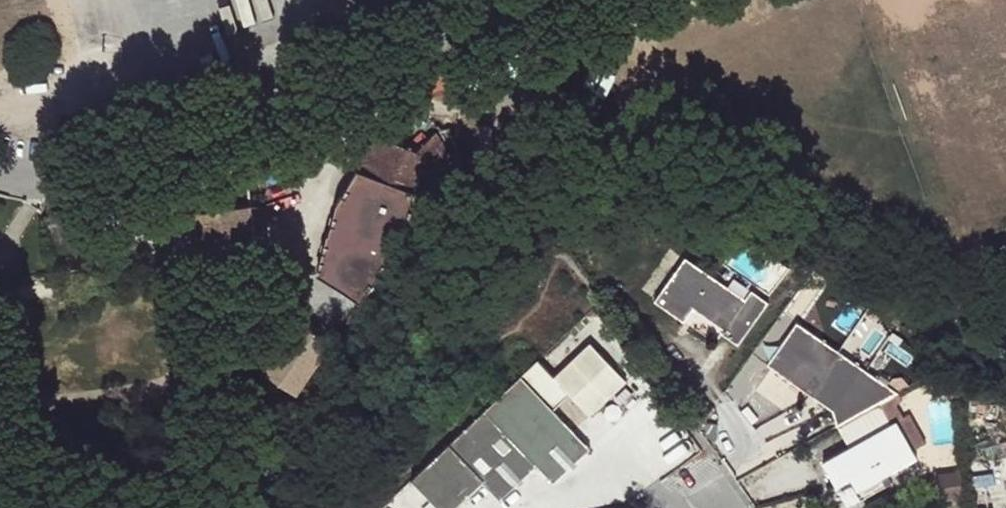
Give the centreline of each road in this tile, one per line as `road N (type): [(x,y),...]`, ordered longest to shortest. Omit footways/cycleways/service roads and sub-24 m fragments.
road 1 (residential): [(0,173),(37,182),(66,175),(309,83)]
road 2 (residential): [(309,83),(526,0)]

